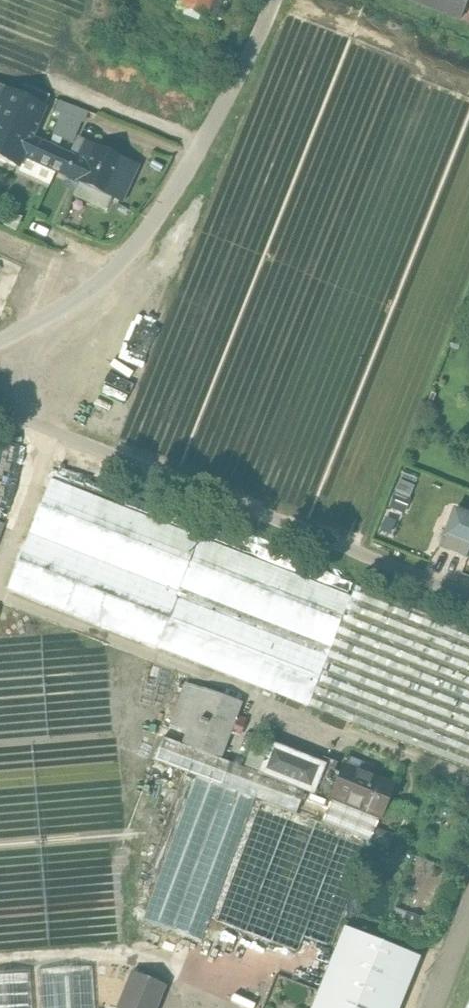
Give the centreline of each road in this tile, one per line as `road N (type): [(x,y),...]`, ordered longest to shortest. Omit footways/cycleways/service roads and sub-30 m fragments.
road 1 (unclassified): [(468,585),(0,408)]
road 2 (unclassified): [(0,344),(100,285),(161,231),(280,0)]

